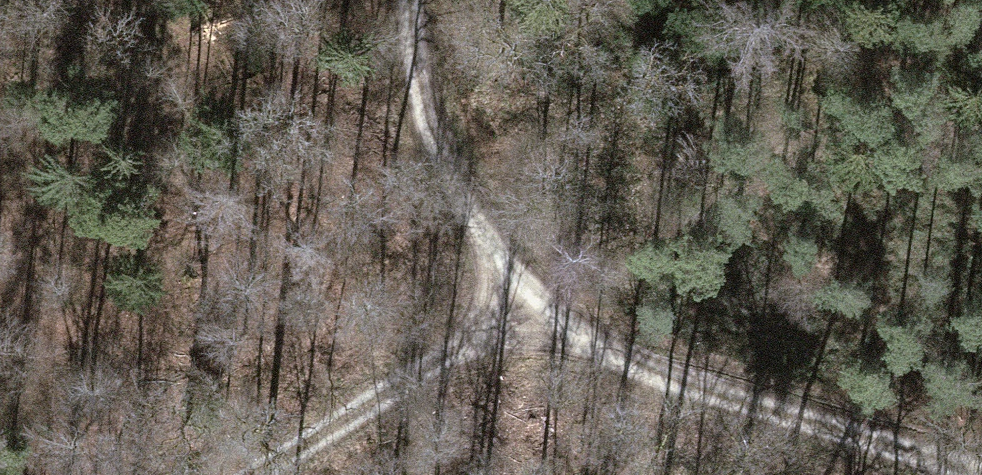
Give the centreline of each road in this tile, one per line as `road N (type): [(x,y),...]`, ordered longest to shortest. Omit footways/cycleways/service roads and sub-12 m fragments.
road 1 (track): [(981,451),(527,306)]
road 2 (track): [(527,306),(236,474)]
road 3 (track): [(527,306),(460,0)]

